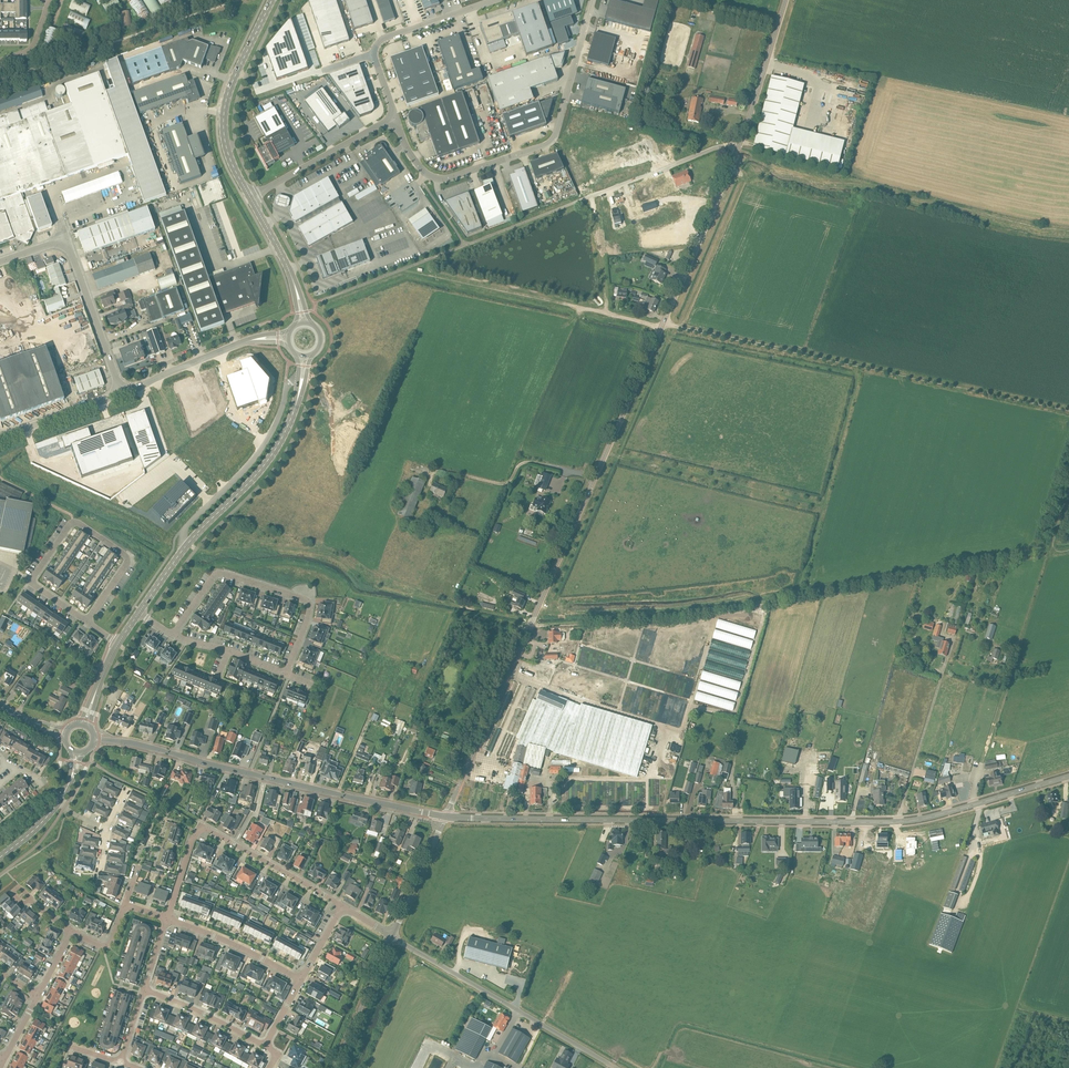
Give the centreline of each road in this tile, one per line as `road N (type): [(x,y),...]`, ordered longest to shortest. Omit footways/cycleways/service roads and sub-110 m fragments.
road 1 (unclassified): [(445,817),(737,150)]
road 2 (tertiary): [(469,818),(897,822)]
road 3 (tertiary): [(445,817),(94,740)]
road 4 (unclassified): [(395,126),(424,173),(441,180),(549,143),(592,0)]
road 5 (tertiary): [(139,613),(282,441),(304,353)]
road 6 (unclassified): [(463,246),(715,149),(737,150)]
road 7 (unclassified): [(616,1067),(393,936)]
road 8 (residential): [(168,919),(192,839),(202,829),(342,906)]
road 9 (residential): [(173,635),(217,573),(310,602),(286,674)]
road 10 (unclassified): [(0,262),(50,244),(69,248),(120,395)]
road 11 (tertiary): [(251,197),(229,156),(224,116),(272,0)]
road 12 (unclassified): [(498,0),(378,43),(395,126)]
road 13 (residential): [(87,621),(126,556),(73,523),(31,582)]
road 14 (unclassified): [(120,395),(251,340),(291,337)]
road 15 (tertiary): [(897,822),(1068,776)]
road 16 (unclassified): [(251,197),(378,126),(395,126)]
road 17 (unclassified): [(737,150),(785,0)]
road 18 (unclassified): [(897,822),(941,676)]
road 19 (residential): [(301,980),(168,919)]
road 20 (unclassified): [(334,1067),(393,936)]
road 21 (tertiary): [(304,325),(292,276),(251,197)]
road 22 (residential): [(266,1046),(144,990)]
road 23 (unclassified): [(393,936),(445,817)]
road 24 (unclassified): [(0,439),(120,395)]
road 25 (residential): [(286,674),(173,635)]

